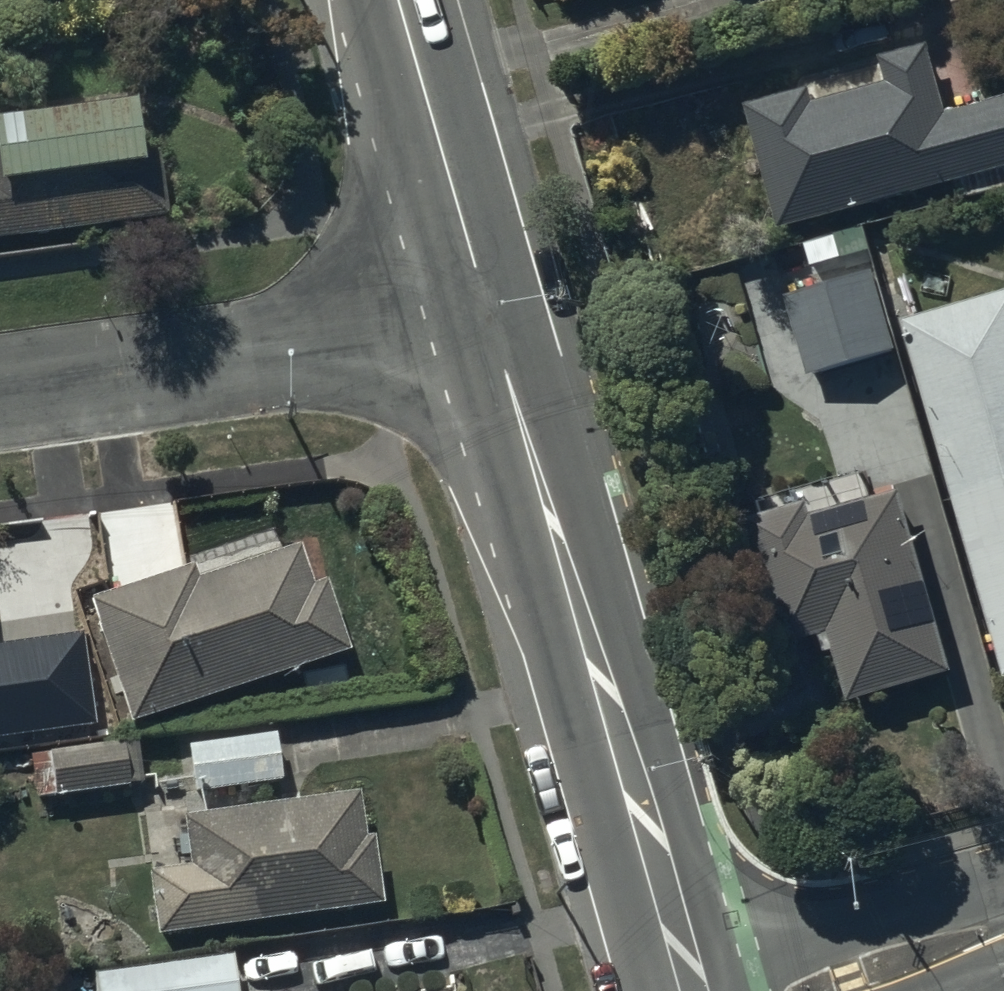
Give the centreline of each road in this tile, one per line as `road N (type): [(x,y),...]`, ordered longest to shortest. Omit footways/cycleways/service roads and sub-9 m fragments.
road 1 (secondary): [(494,324),(684,990)]
road 2 (residential): [(0,393),(494,324)]
road 3 (secondary): [(399,0),(494,324)]
road 4 (tertiary): [(1003,934),(805,990)]

